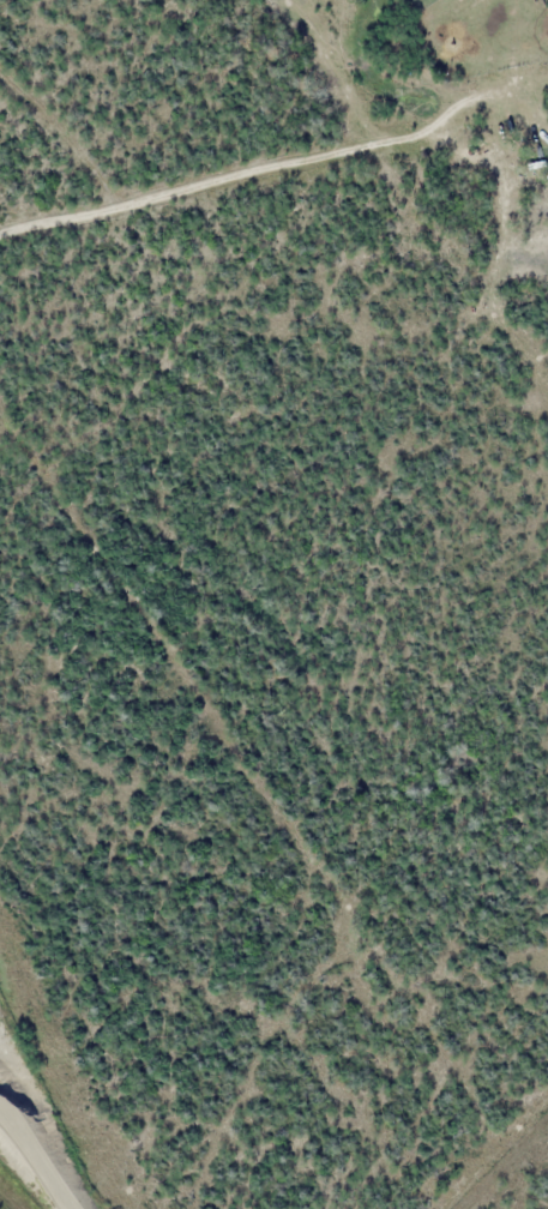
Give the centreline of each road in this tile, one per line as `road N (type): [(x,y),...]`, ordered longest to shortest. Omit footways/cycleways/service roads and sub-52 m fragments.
road 1 (residential): [(434,134),(282,163),(0,235)]

